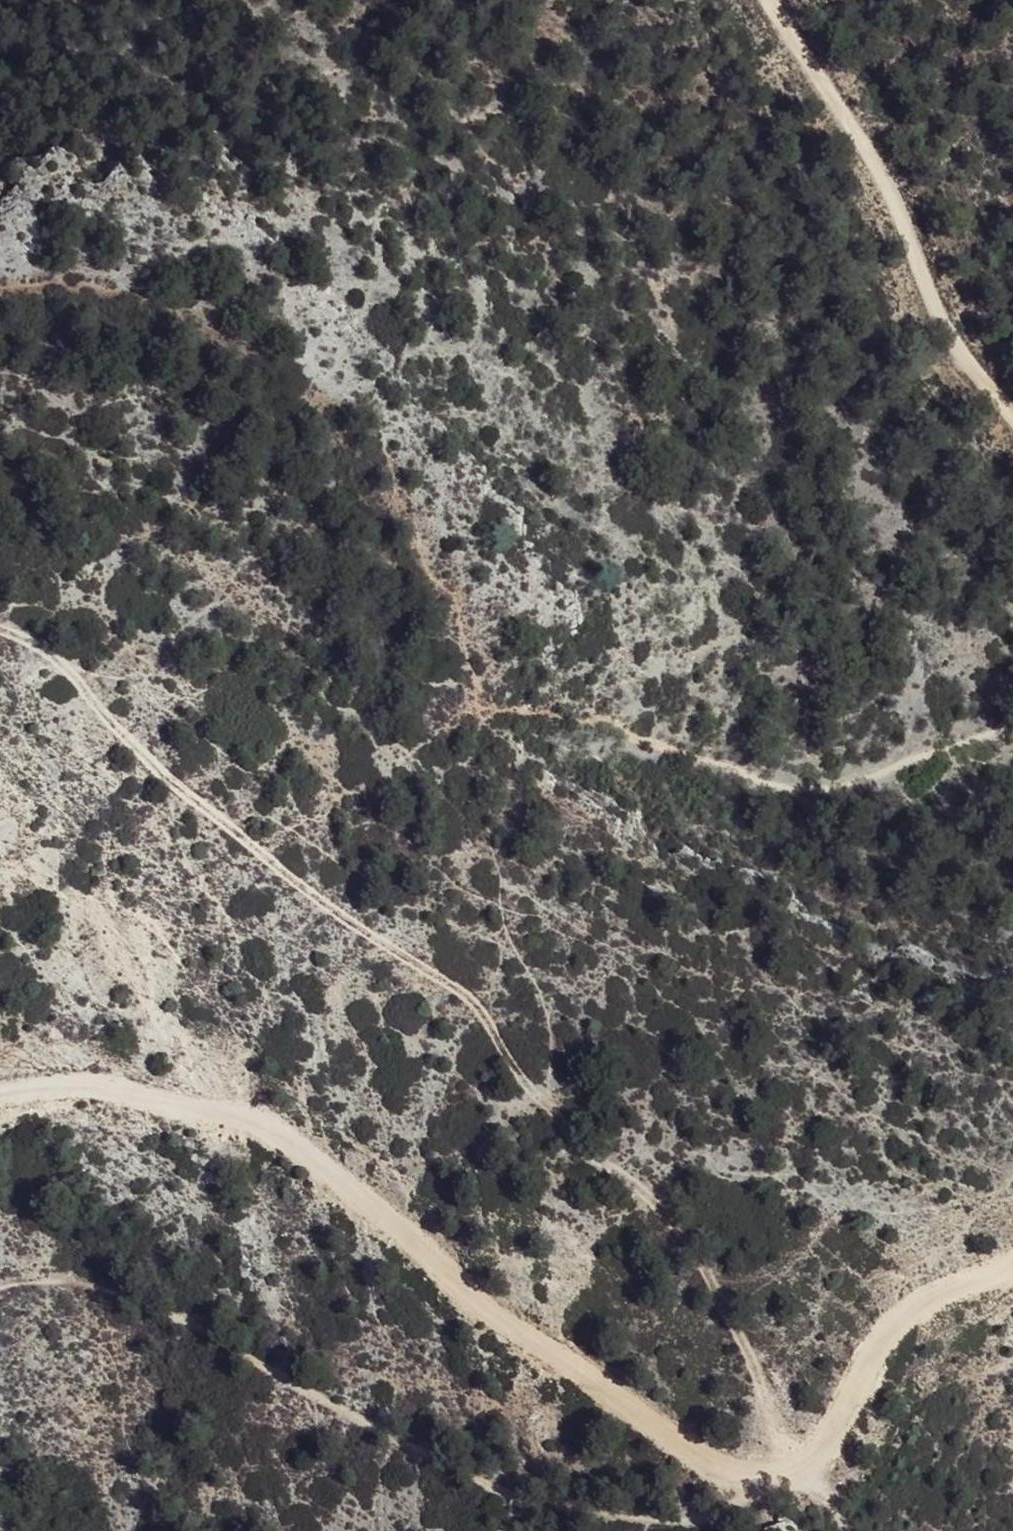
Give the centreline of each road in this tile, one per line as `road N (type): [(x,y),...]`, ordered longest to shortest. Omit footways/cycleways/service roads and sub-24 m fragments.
road 1 (track): [(0,635),(74,675),(255,851),(475,999),(533,1094),(680,1235),(732,1316),(784,1467)]
road 2 (track): [(784,1467),(728,1468),(569,1360),(226,1101),(110,1083),(0,1094)]
road 3 (track): [(1012,405),(944,300),(791,0)]
road 4 (track): [(1012,1260),(964,1276),(888,1321),(843,1418),(784,1467)]

